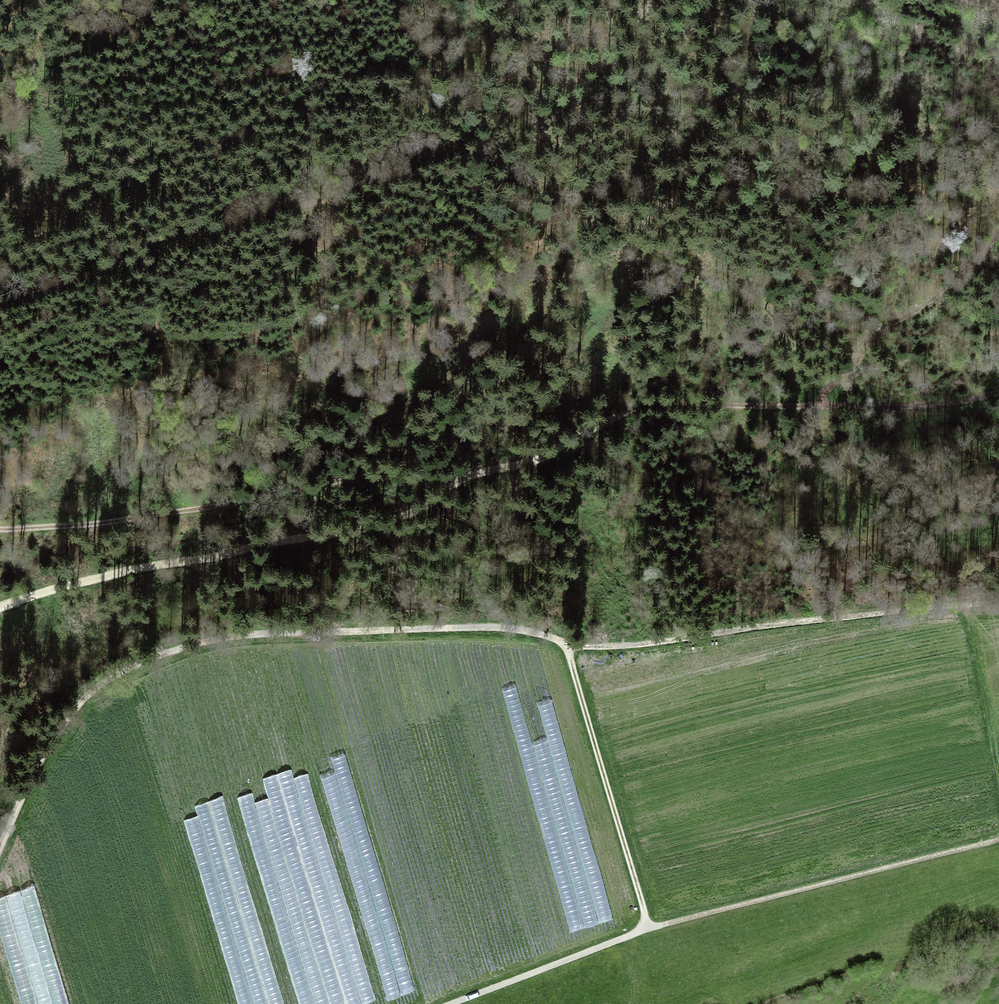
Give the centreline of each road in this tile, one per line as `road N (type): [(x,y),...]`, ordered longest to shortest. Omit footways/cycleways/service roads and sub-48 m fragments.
road 1 (track): [(0,849),(70,714),(141,656),(215,637),(506,627),(536,631),(569,650)]
road 2 (track): [(462,478),(527,463),(609,420),(666,402),(898,406),(998,392)]
road 3 (track): [(0,308),(260,214),(296,188),(313,144),(308,96),(256,0)]
road 4 (track): [(0,606),(111,575),(356,530),(407,515),(462,478)]
road 5 (track): [(462,478),(337,480),(122,520),(0,528)]
road 6 (track): [(965,602),(569,650)]
road 7 (track): [(646,927),(998,838)]
road 8 (track): [(569,650),(646,927)]
road 9 (track): [(817,405),(874,346),(978,268),(998,238)]
road 10 (track): [(450,1003),(646,927)]
road 11 (track): [(998,781),(965,602)]

